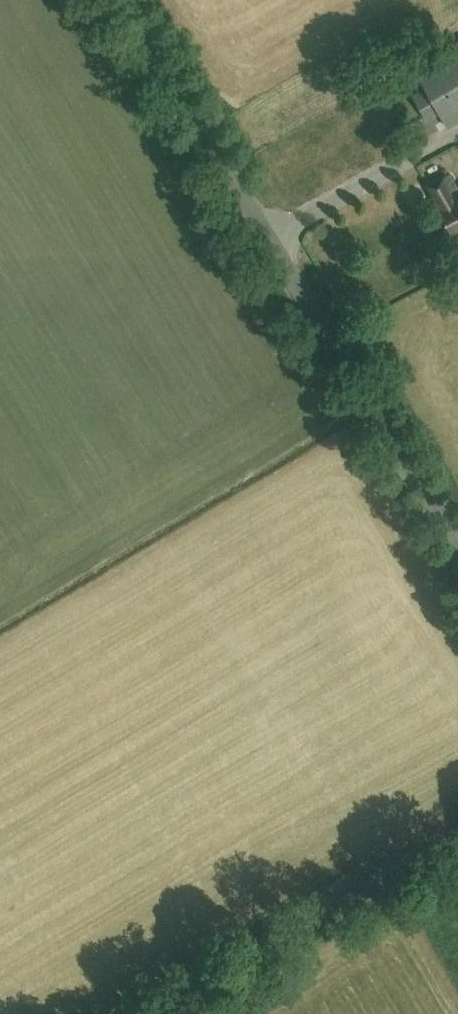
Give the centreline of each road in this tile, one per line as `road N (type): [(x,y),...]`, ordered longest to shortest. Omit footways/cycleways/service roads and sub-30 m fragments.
road 1 (unclassified): [(457,532),(125,0)]
road 2 (unclassified): [(155,1013),(457,827)]

